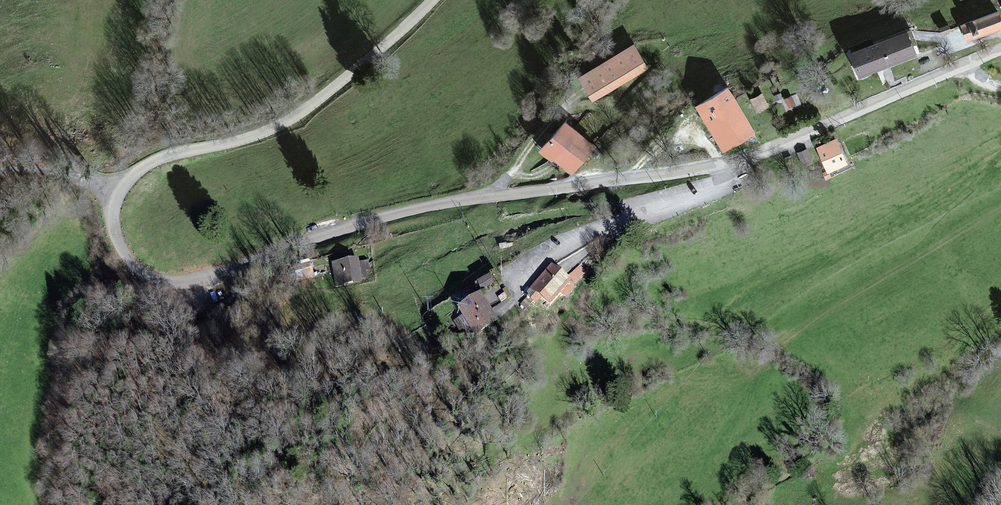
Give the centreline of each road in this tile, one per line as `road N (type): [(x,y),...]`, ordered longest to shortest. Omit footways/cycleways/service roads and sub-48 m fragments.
road 1 (tertiary): [(116,197),(116,236),(141,275),(216,280),(404,212),(729,162),(1000,50)]
road 2 (tertiary): [(432,0),(286,122),(158,160),(116,197)]
road 3 (unclassified): [(0,169),(61,170),(116,197)]

